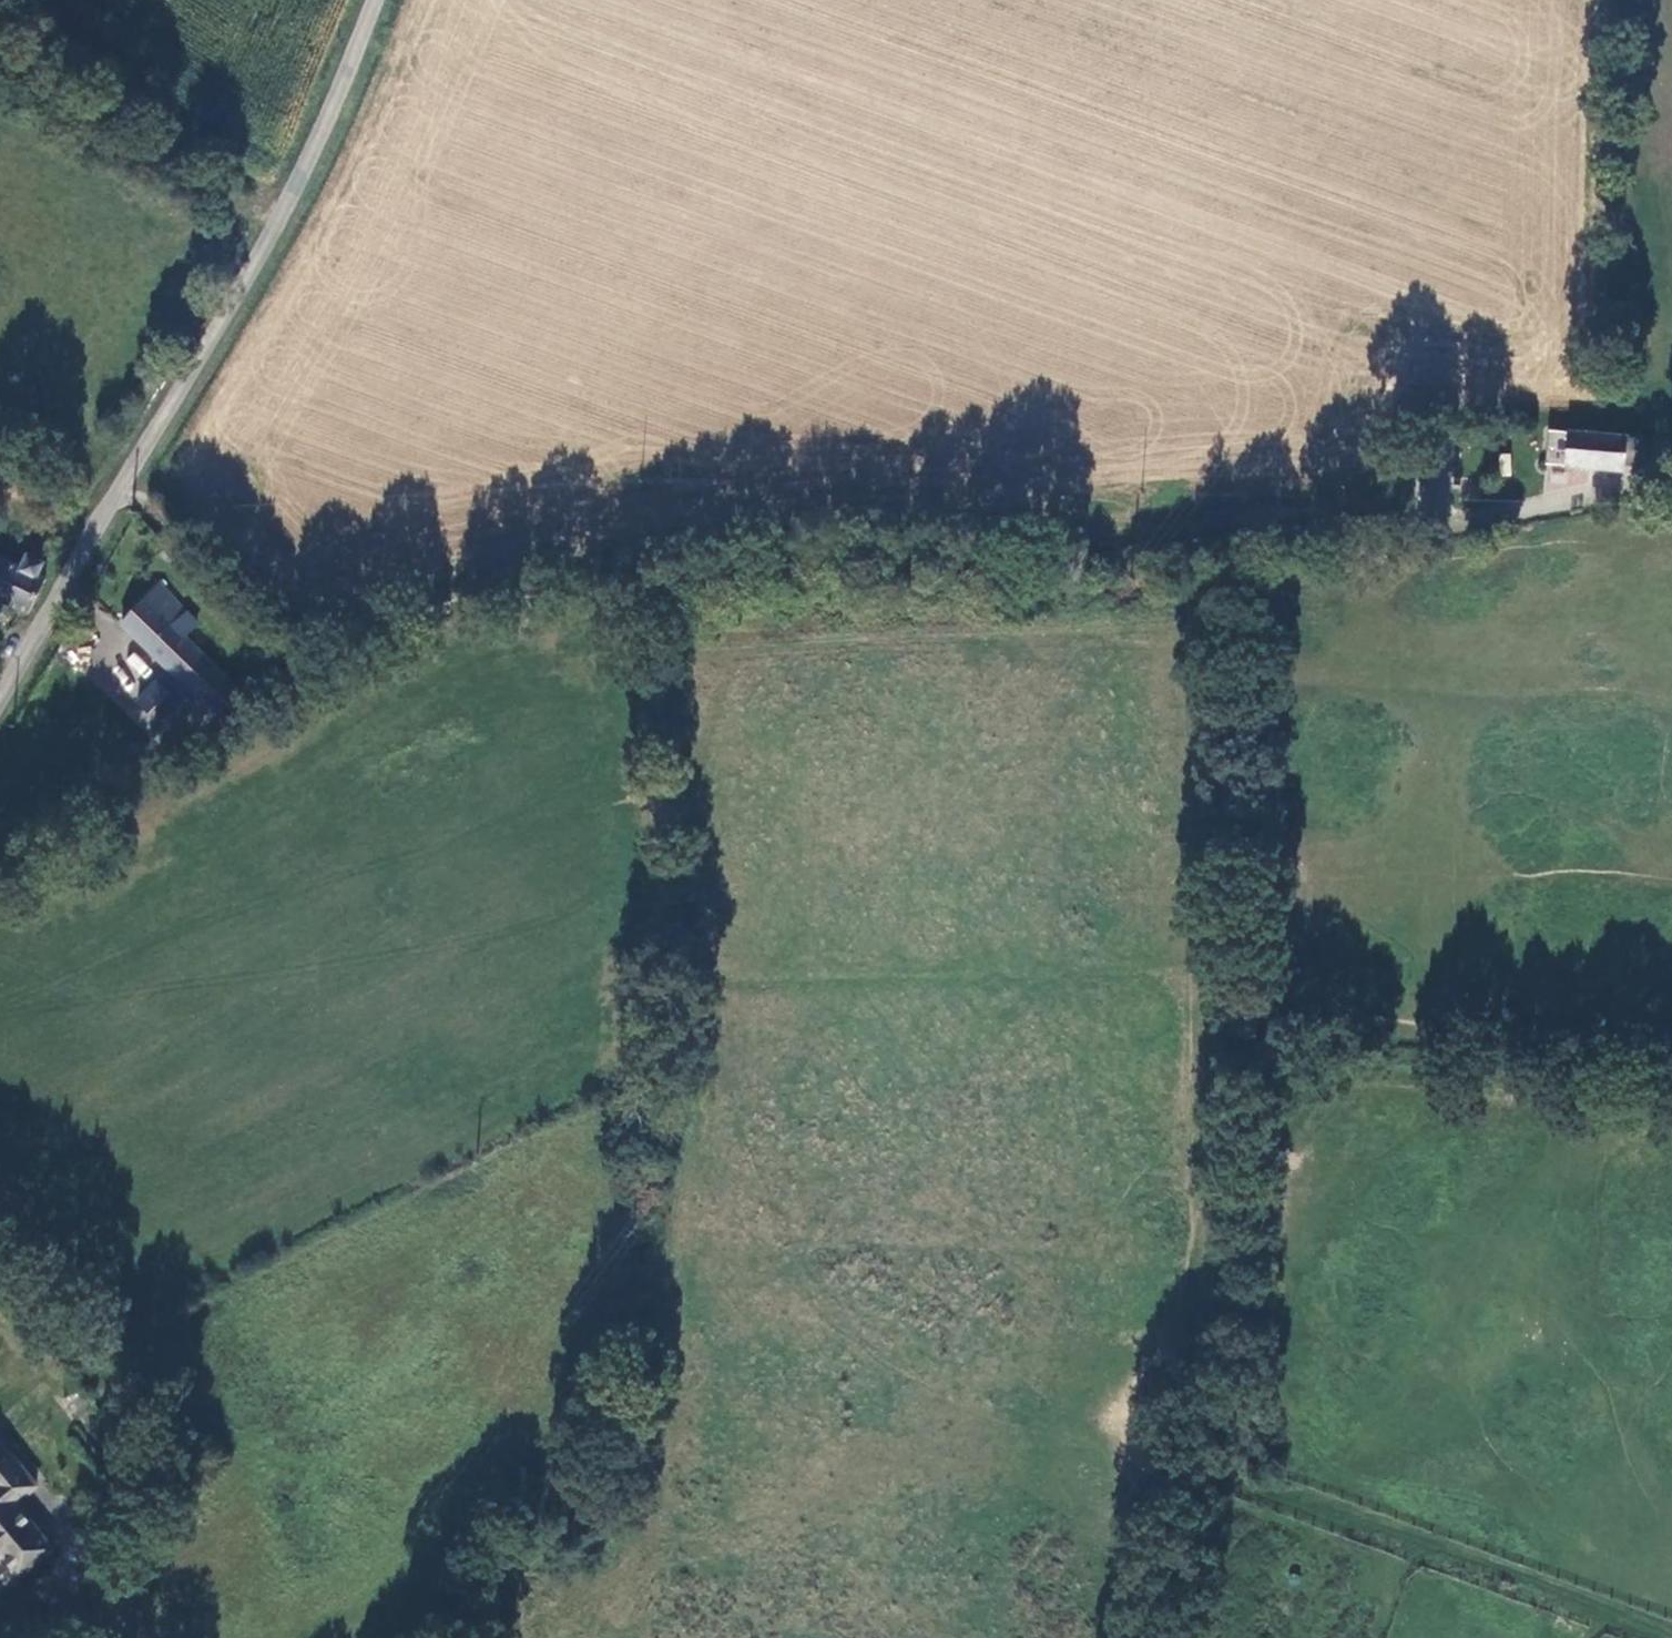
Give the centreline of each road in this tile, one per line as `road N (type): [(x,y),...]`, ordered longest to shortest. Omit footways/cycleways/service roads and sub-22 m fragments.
road 1 (unclassified): [(0,698),(264,229),(374,0)]
road 2 (track): [(1375,519),(1490,515),(1671,480)]

